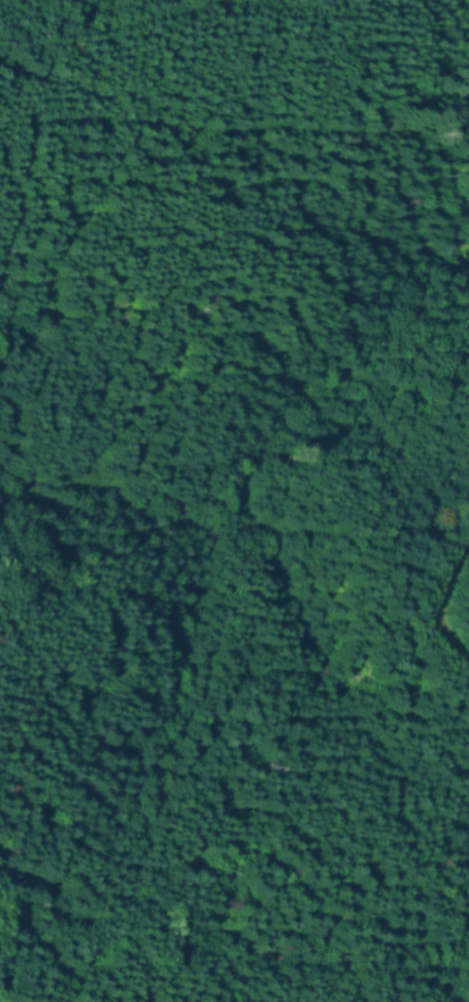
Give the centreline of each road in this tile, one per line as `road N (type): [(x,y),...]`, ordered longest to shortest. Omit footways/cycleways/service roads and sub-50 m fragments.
road 1 (track): [(468,665),(442,638),(436,601),(468,542)]

